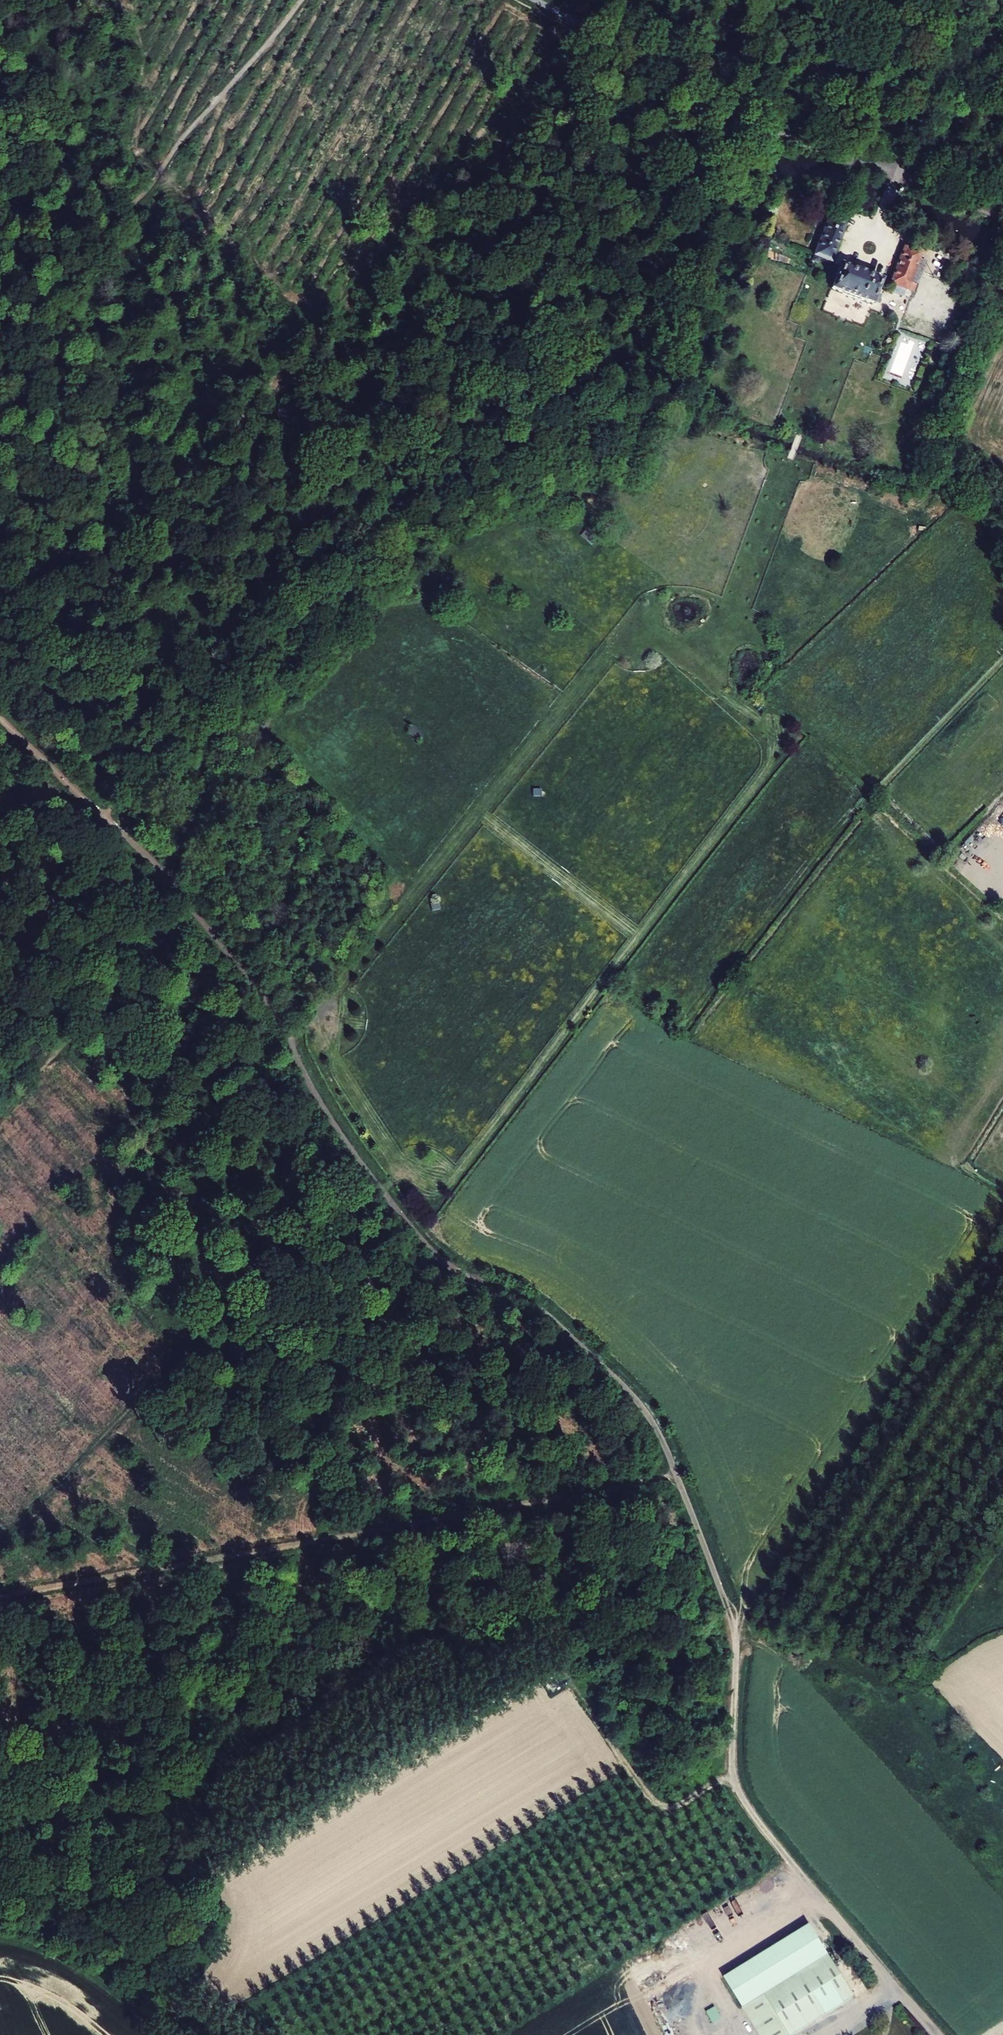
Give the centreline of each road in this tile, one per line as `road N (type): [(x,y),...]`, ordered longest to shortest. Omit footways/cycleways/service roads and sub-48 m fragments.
road 1 (track): [(674,1470),(734,1623),(737,1780),(879,1968)]
road 2 (unclassified): [(911,174),(970,0)]

